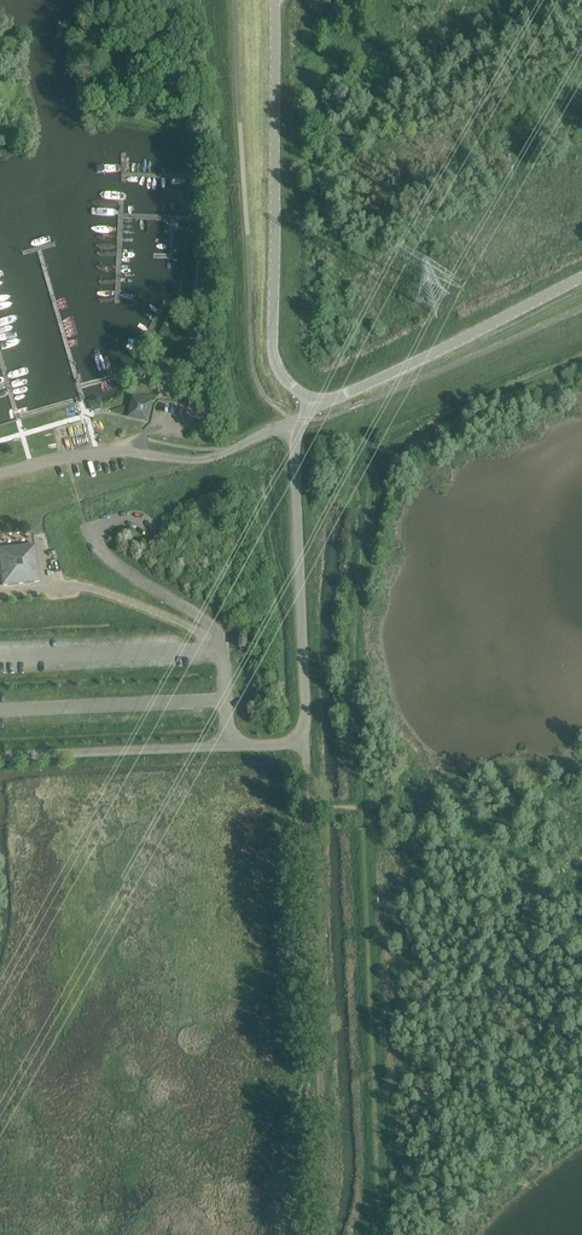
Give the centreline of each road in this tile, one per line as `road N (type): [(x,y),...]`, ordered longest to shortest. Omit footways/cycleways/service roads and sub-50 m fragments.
road 1 (unclassified): [(0,756),(306,743),(298,433)]
road 2 (track): [(375,1234),(364,819),(356,808),(315,803),(306,743)]
road 3 (unclassified): [(307,395),(279,368),(276,341),(275,0)]
road 4 (unclassified): [(0,473),(114,449),(206,458),(273,430),(298,433)]
road 5 (unclassified): [(307,395),(329,398),(376,379),(581,275)]

